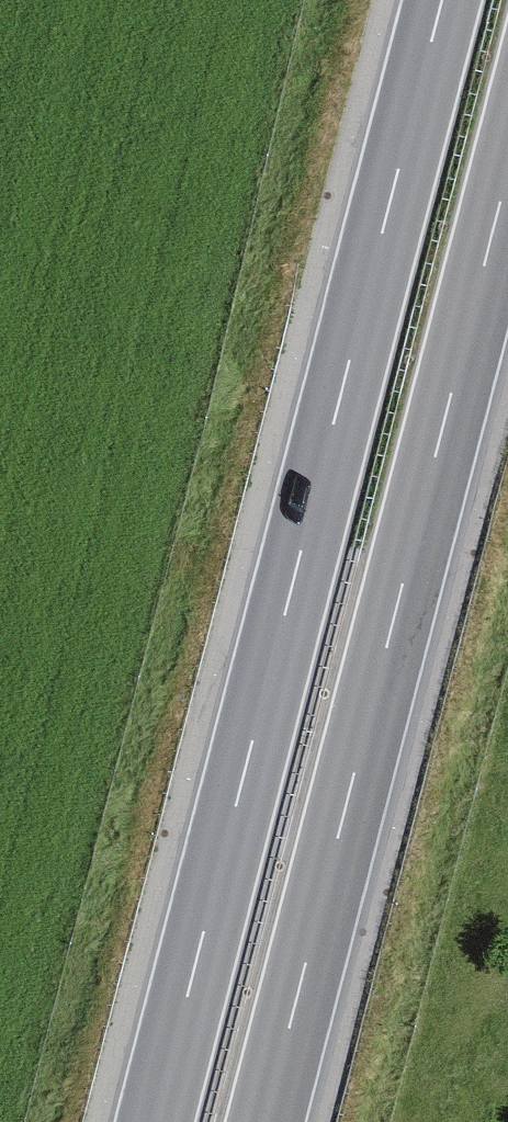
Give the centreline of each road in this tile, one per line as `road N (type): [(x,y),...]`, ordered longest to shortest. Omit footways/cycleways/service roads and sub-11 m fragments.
road 1 (motorway): [(441,0),(155,1121)]
road 2 (motorway): [(264,1121),(507,168)]

